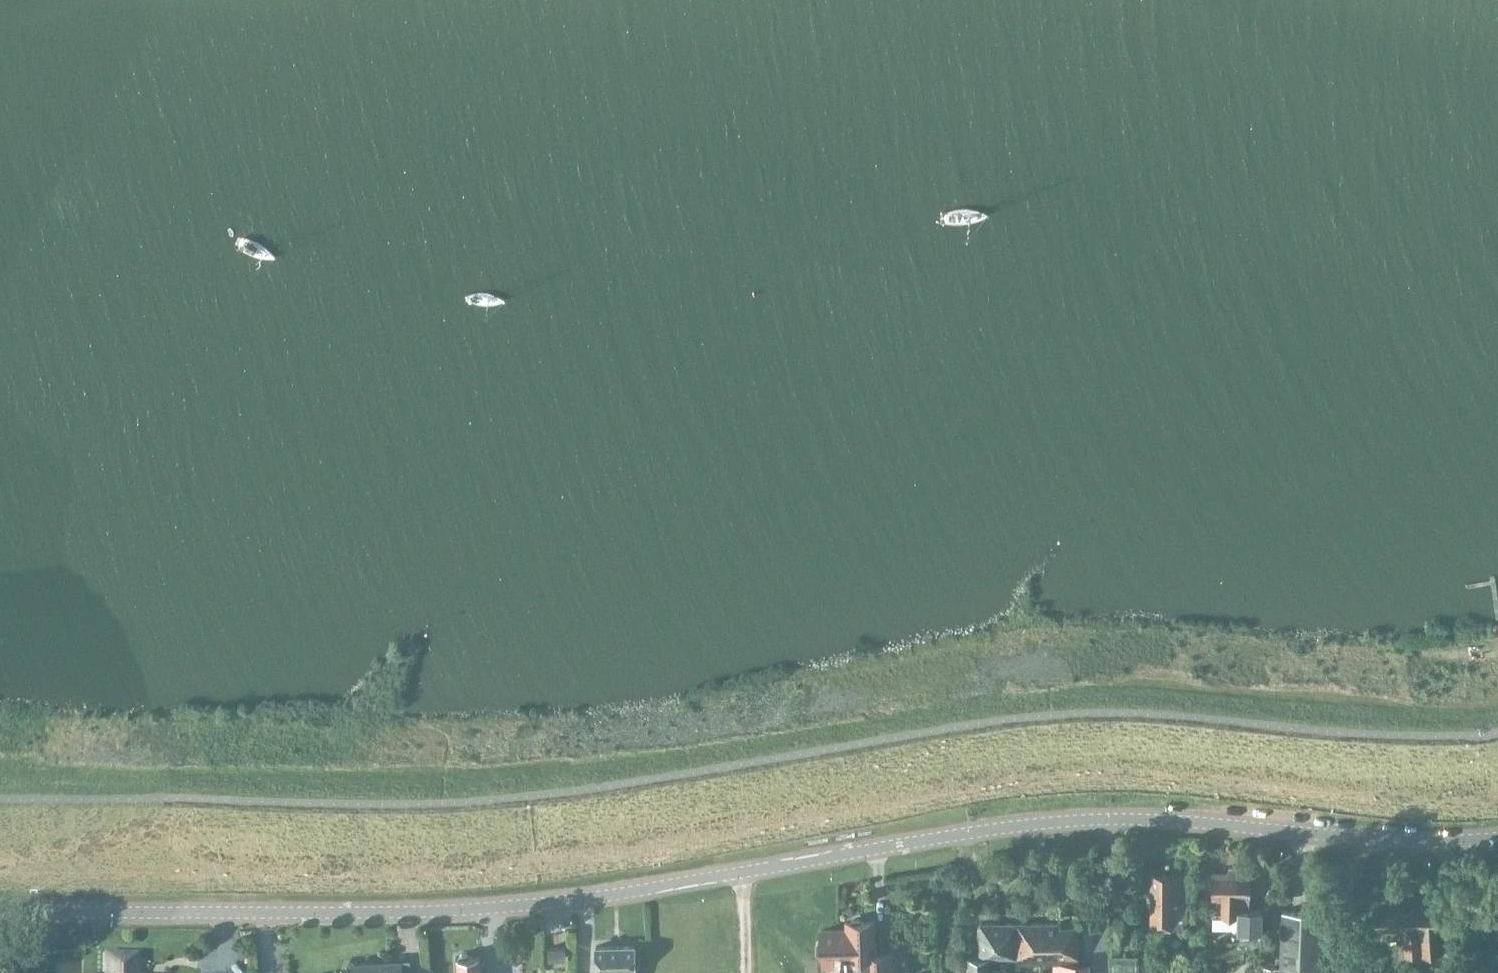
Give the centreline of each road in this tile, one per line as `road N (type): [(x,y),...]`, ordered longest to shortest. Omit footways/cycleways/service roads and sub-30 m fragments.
road 1 (tertiary): [(1497,837),(1414,842),(1088,819),(524,905),(0,911)]

